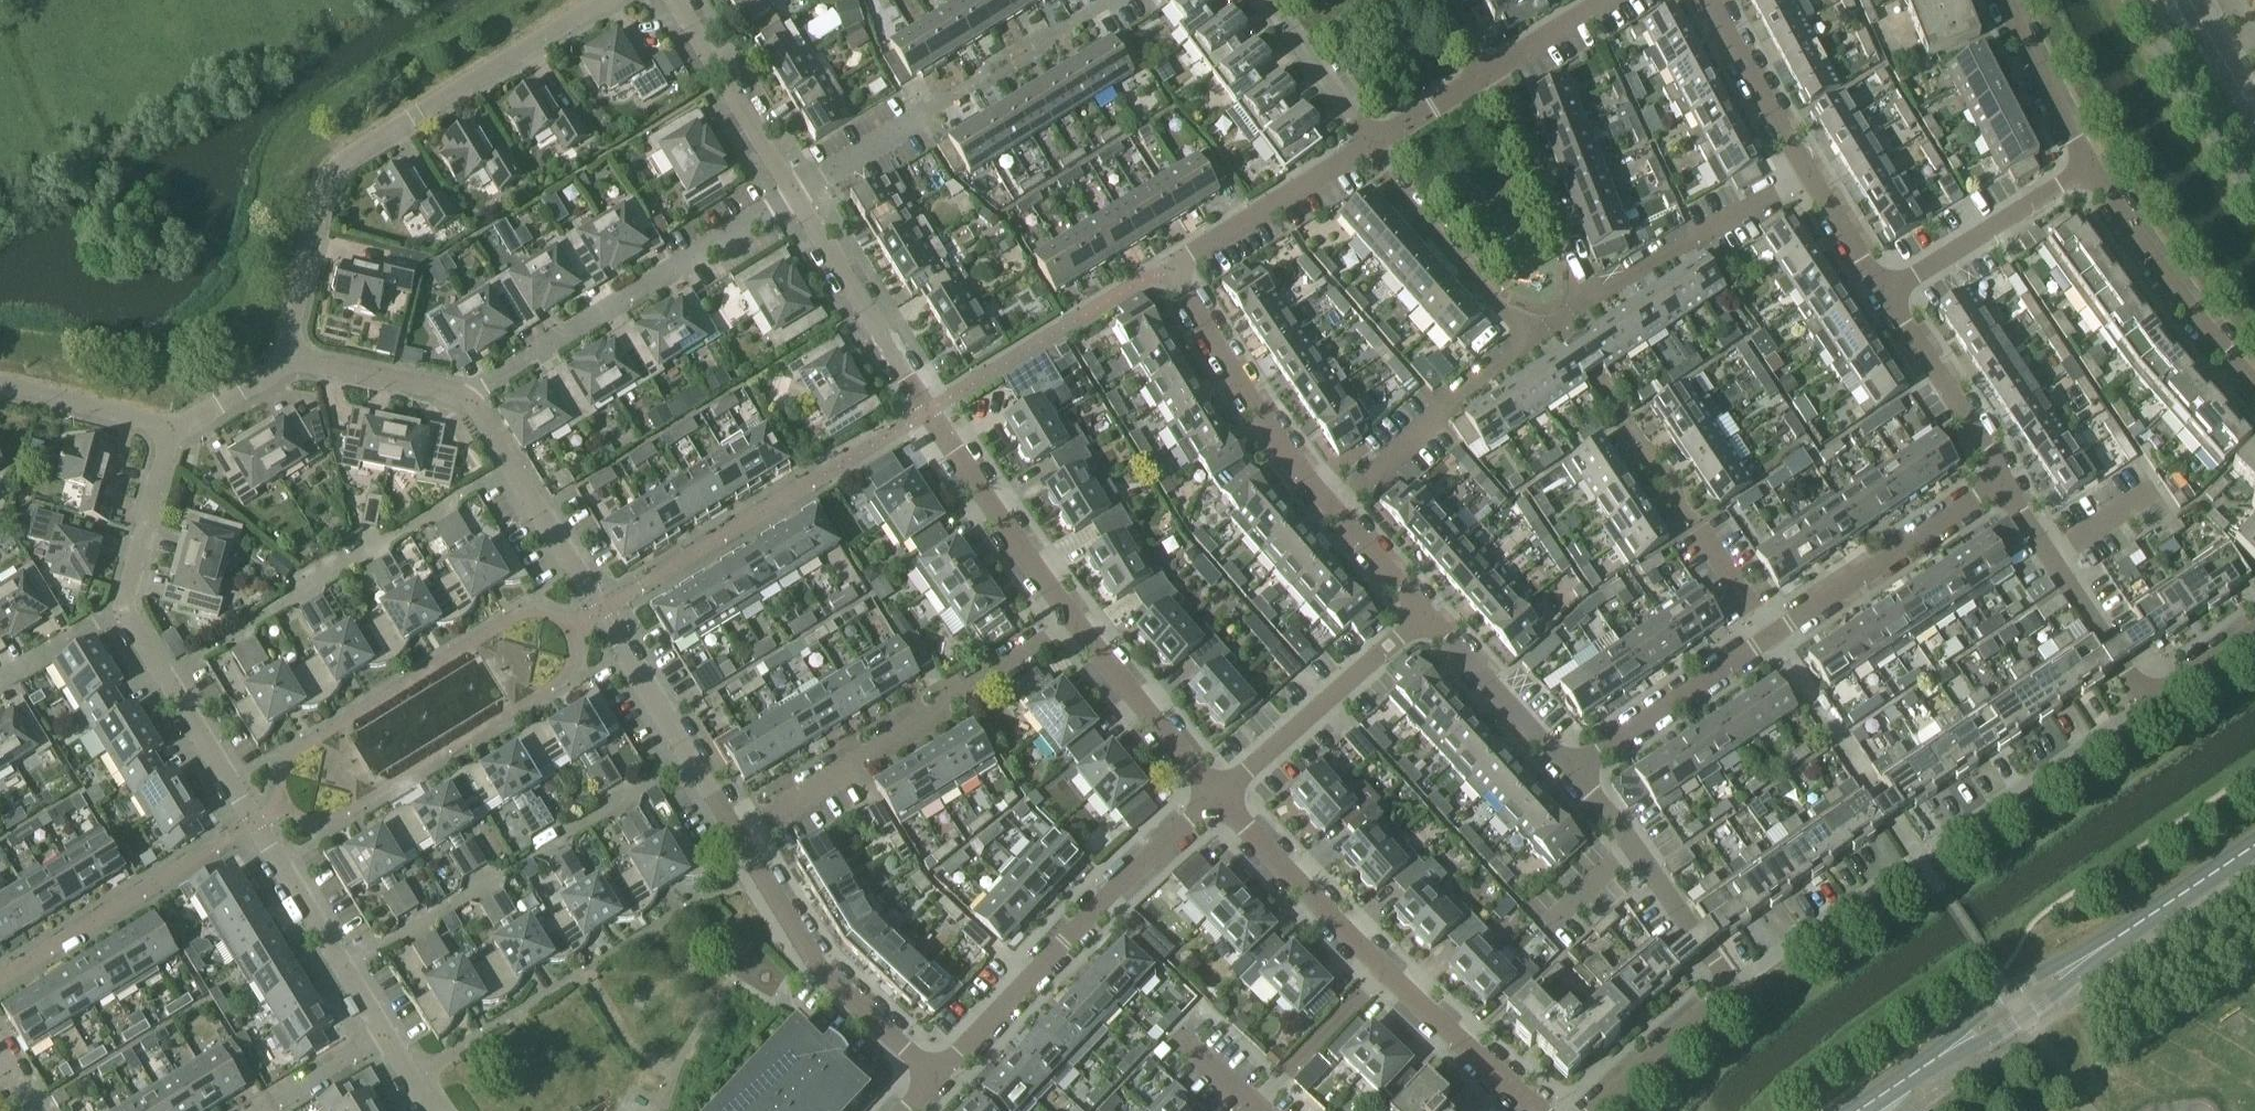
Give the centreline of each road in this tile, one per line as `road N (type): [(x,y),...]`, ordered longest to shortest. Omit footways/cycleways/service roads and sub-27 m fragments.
road 1 (residential): [(286,361),(327,191),(347,160),(609,0)]
road 2 (residential): [(736,835),(465,397)]
road 3 (residential): [(1330,503),(1531,339),(1366,145)]
road 4 (residential): [(1077,622),(928,411),(792,195)]
road 5 (residential): [(1494,66),(1589,302),(1812,171)]
road 6 (residential): [(1731,988),(2149,703)]
road 7 (residential): [(1330,503),(1270,427),(1184,289),(1184,258),(1366,145)]
road 8 (residential): [(382,1037),(124,611)]
road 9 (residential): [(736,835),(1077,622)]
road 10 (residential): [(933,1079),(1220,799)]
road 11 (residential): [(465,397),(792,195)]
road 12 (residential): [(792,195),(1114,0)]
road 13 (residential): [(933,1079),(816,966),(736,835)]
road 14 (tertiary): [(2145,920),(2008,992),(1898,1088)]
road 15 (tertiary): [(1898,1088),(2024,1018),(2145,920)]
road 16 (residential): [(1770,640),(2008,484)]
road 17 (residential): [(2254,388),(2177,298),(2090,169)]
road 18 (residential): [(1220,799),(1420,614)]
road 19 (residential): [(1731,988),(1572,770)]
road 20 (residential): [(2149,703),(2008,484)]
road 21 (residential): [(1385,974),(1220,799)]
road 22 (residential): [(1572,770),(1770,640)]
road 23 (residential): [(1889,292),(2090,169)]
road 24 (residential): [(792,195),(670,0)]
road 25 (residential): [(1220,799),(1077,622)]
road 26 (residential): [(2008,484),(1889,292)]
road 27 (residential): [(1572,770),(1420,614)]
road 28 (residential): [(1539,1110),(1385,974)]
road 29 (residential): [(1812,171),(1711,0)]
road 30 (residential): [(2090,169),(2003,0)]
road 31 (residential): [(124,611),(172,428)]
road 32 (residential): [(1385,974),(1255,1110)]
road 33 (residential): [(1595,1110),(1731,988)]
road 34 (residential): [(465,397),(286,361)]
road 35 (residential): [(0,387),(172,428)]
road 36 (residential): [(1366,145),(1265,0)]
road 37 (residential): [(0,684),(124,611)]
road 38 (residential): [(1889,292),(1812,171)]
road 39 (residential): [(1420,614),(1330,503)]
road 40 (residential): [(1366,145),(1486,71)]
road 41 (residential): [(265,1110),(382,1037)]
road 42 (residential): [(1770,640),(1696,525)]
road 43 (tertiary): [(2145,920),(2254,845)]
road 44 (residential): [(172,428),(286,361)]
road 45 (residential): [(1494,66),(1604,0)]
road 46 (residential): [(2149,703),(2254,630)]

